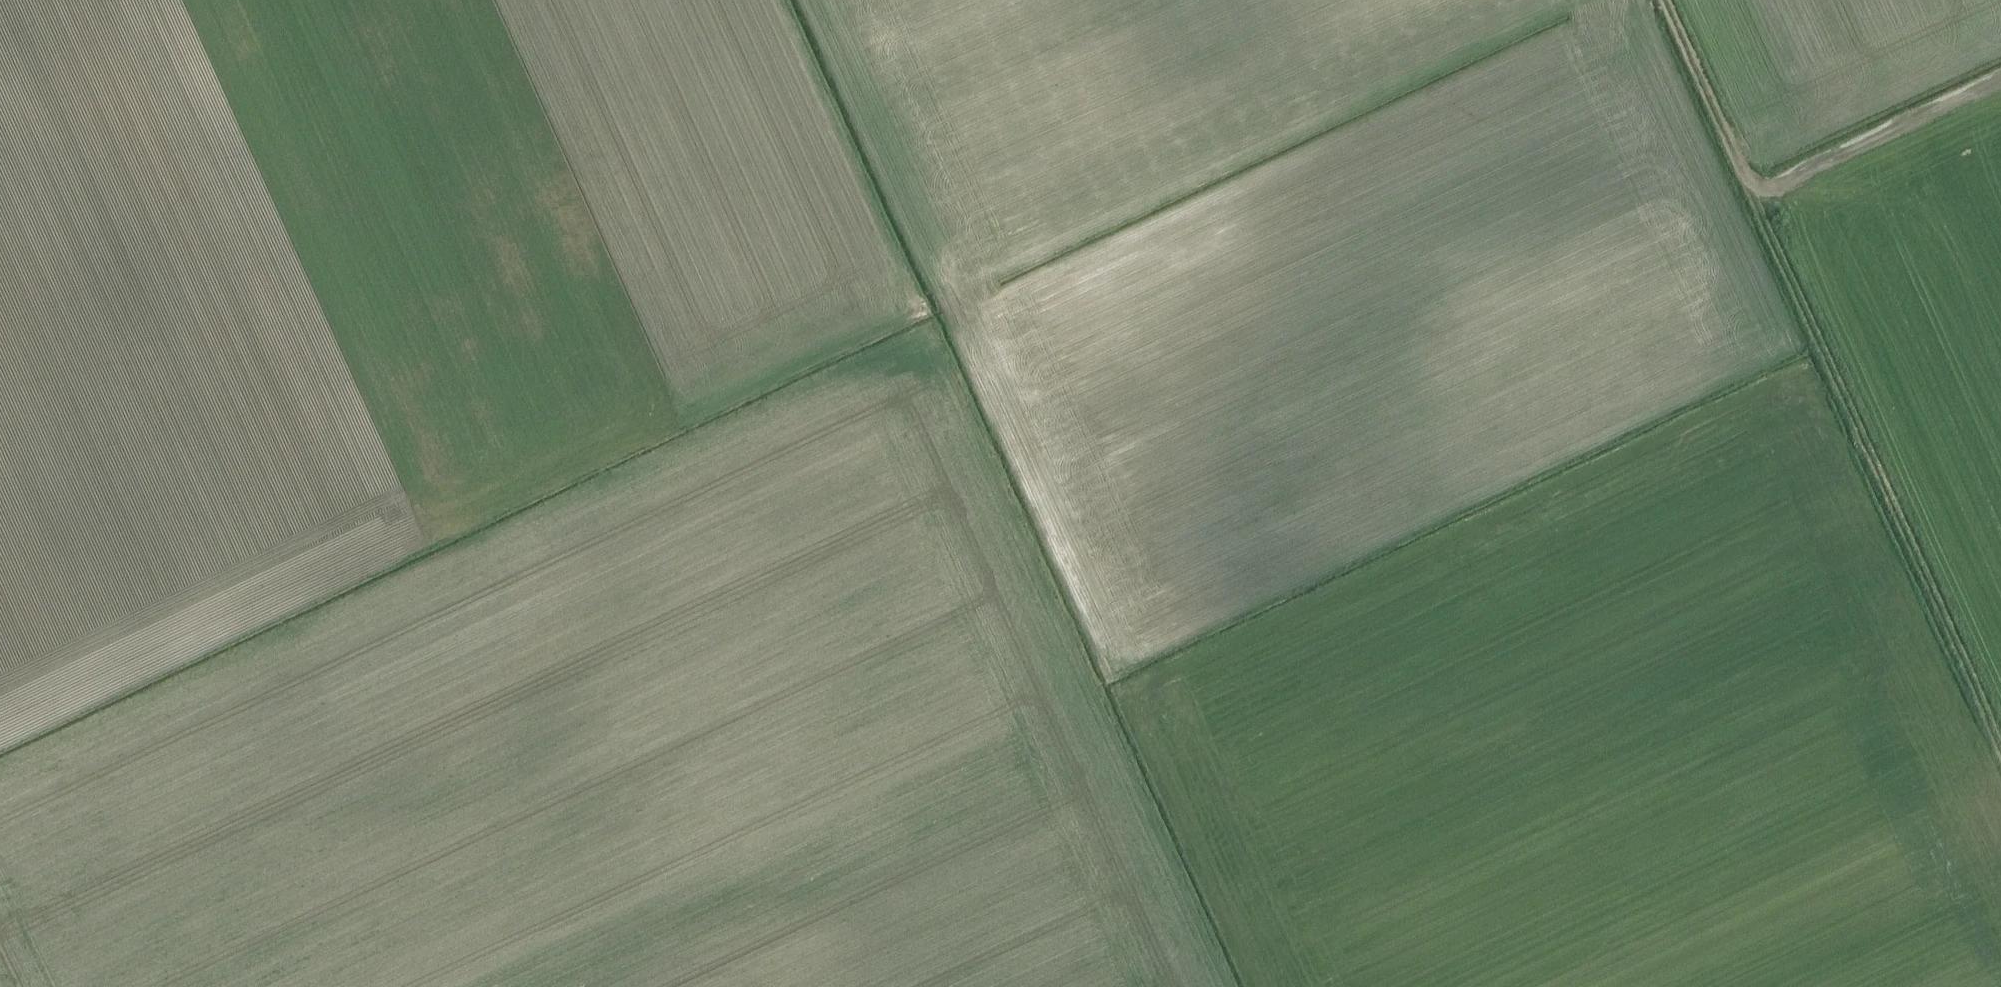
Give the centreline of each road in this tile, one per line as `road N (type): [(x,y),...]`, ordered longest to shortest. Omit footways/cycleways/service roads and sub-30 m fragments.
road 1 (track): [(1664,0),(1715,112)]

